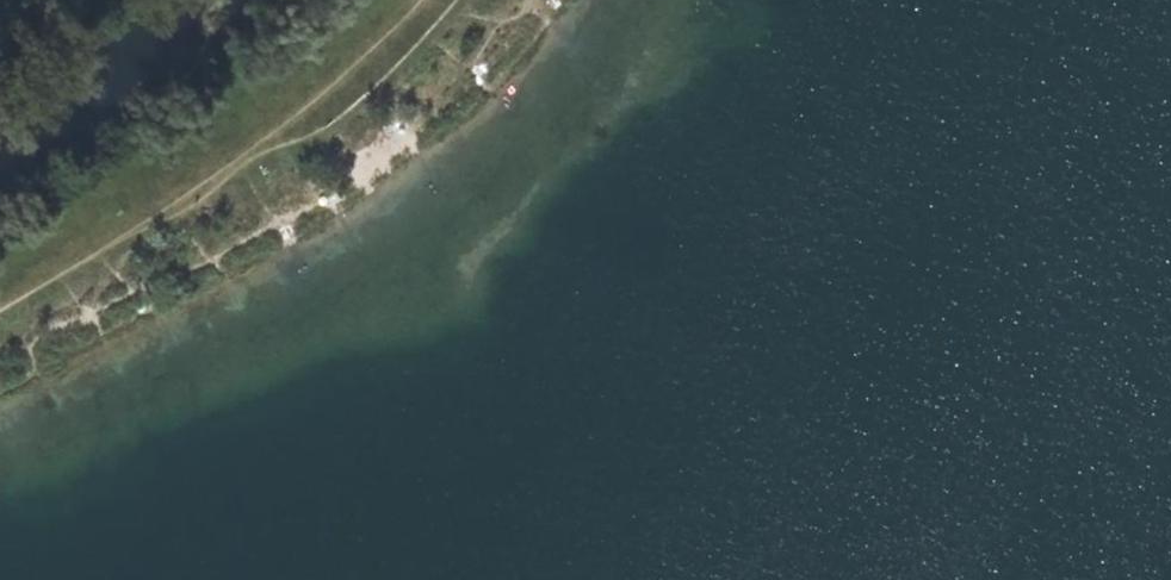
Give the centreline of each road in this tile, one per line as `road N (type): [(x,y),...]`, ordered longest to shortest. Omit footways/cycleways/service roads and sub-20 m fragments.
road 1 (track): [(414,0),(357,63),(241,158),(147,224),(0,308)]

